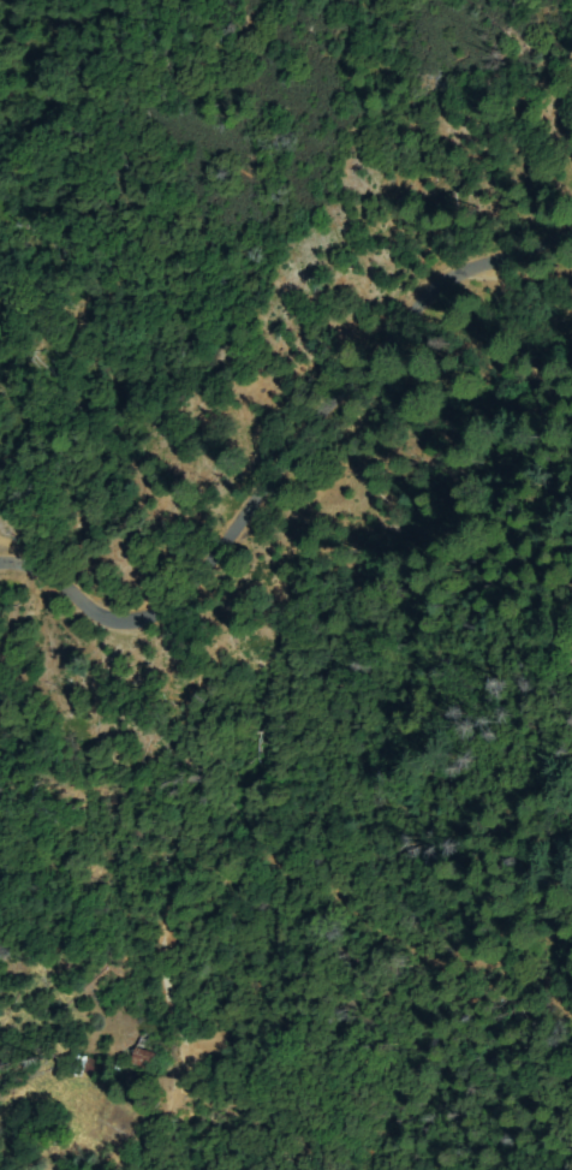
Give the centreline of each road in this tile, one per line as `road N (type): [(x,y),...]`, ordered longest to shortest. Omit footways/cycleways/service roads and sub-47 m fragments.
road 1 (residential): [(571,232),(518,253),(494,274),(439,372),(250,510),(181,605),(163,614),(114,614),(56,574),(0,564)]

